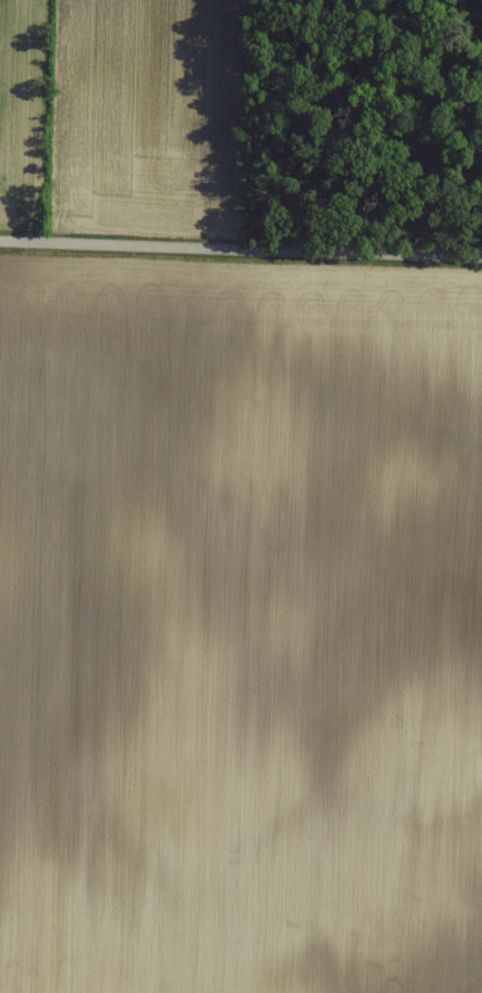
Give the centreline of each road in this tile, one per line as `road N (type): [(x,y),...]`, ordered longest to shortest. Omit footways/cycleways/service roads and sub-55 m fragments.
road 1 (residential): [(481,256),(0,241)]

